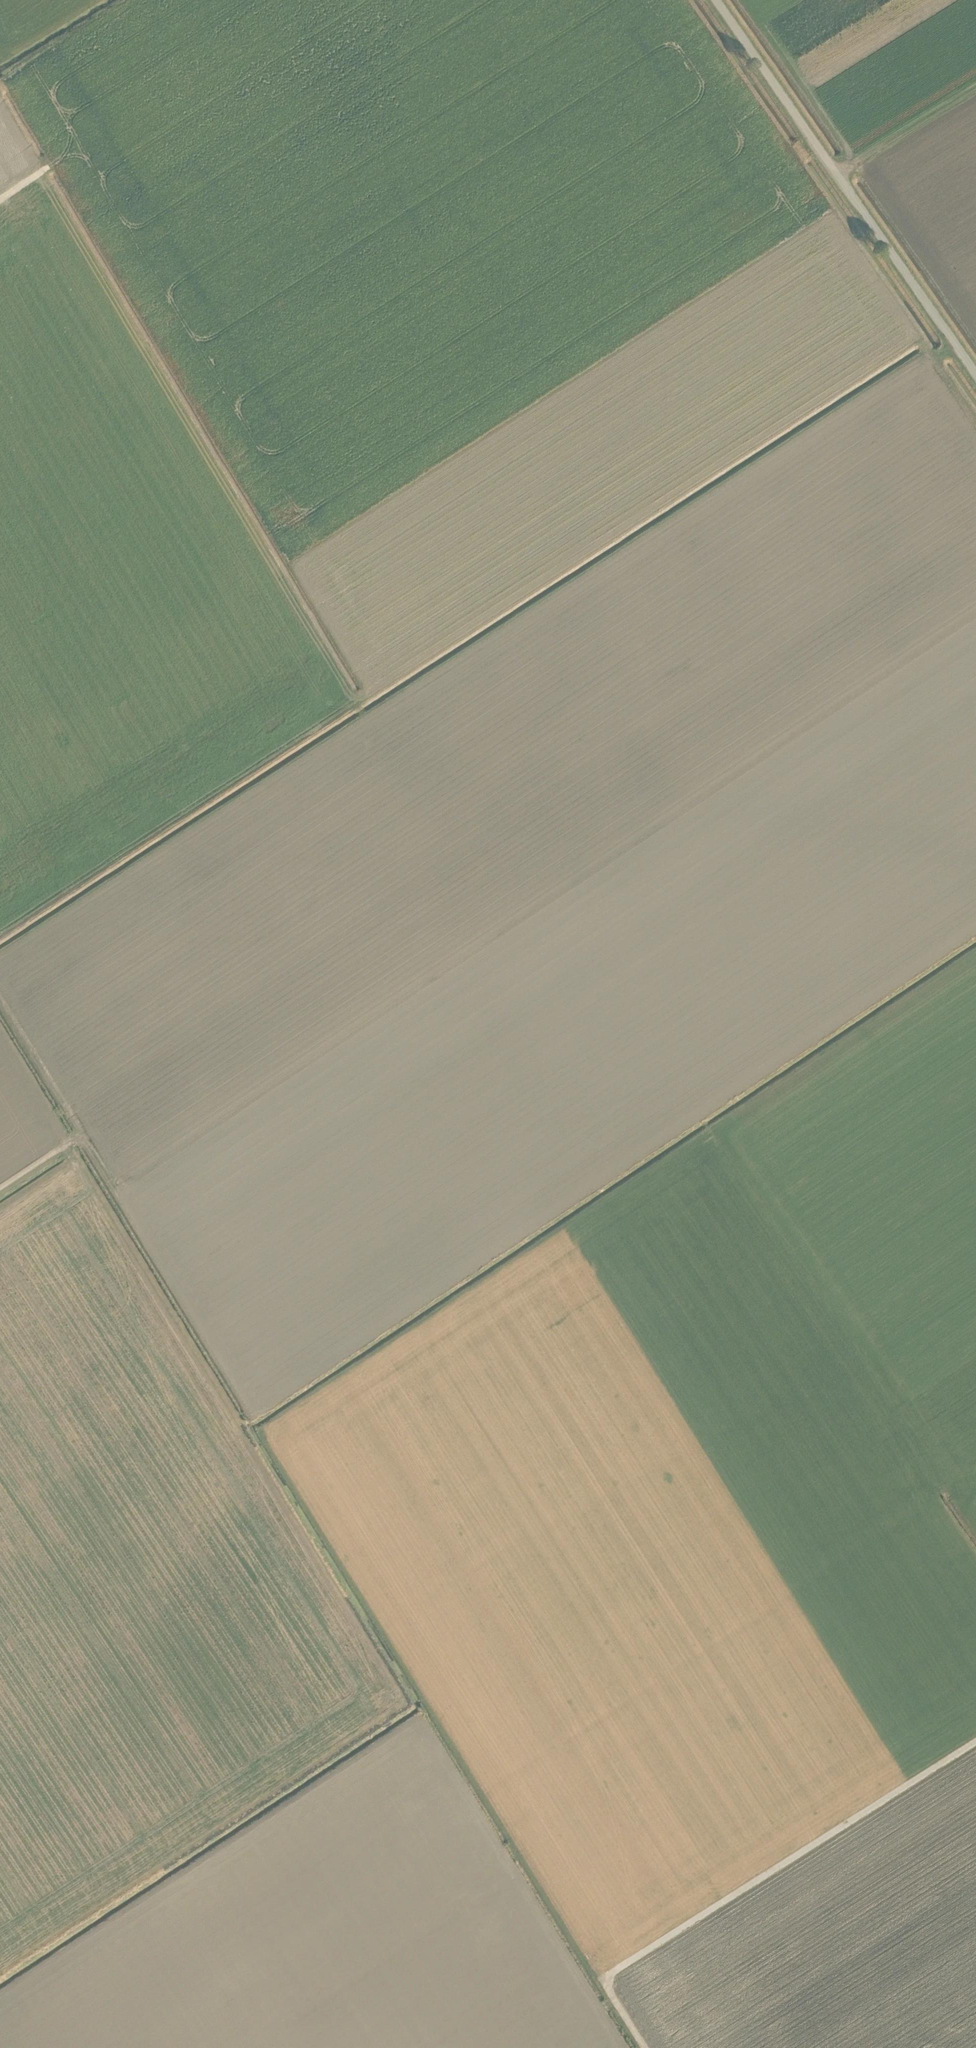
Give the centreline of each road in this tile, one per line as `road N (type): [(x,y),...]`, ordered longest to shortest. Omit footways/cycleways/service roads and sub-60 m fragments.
road 1 (unclassified): [(975,374),(716,0)]

